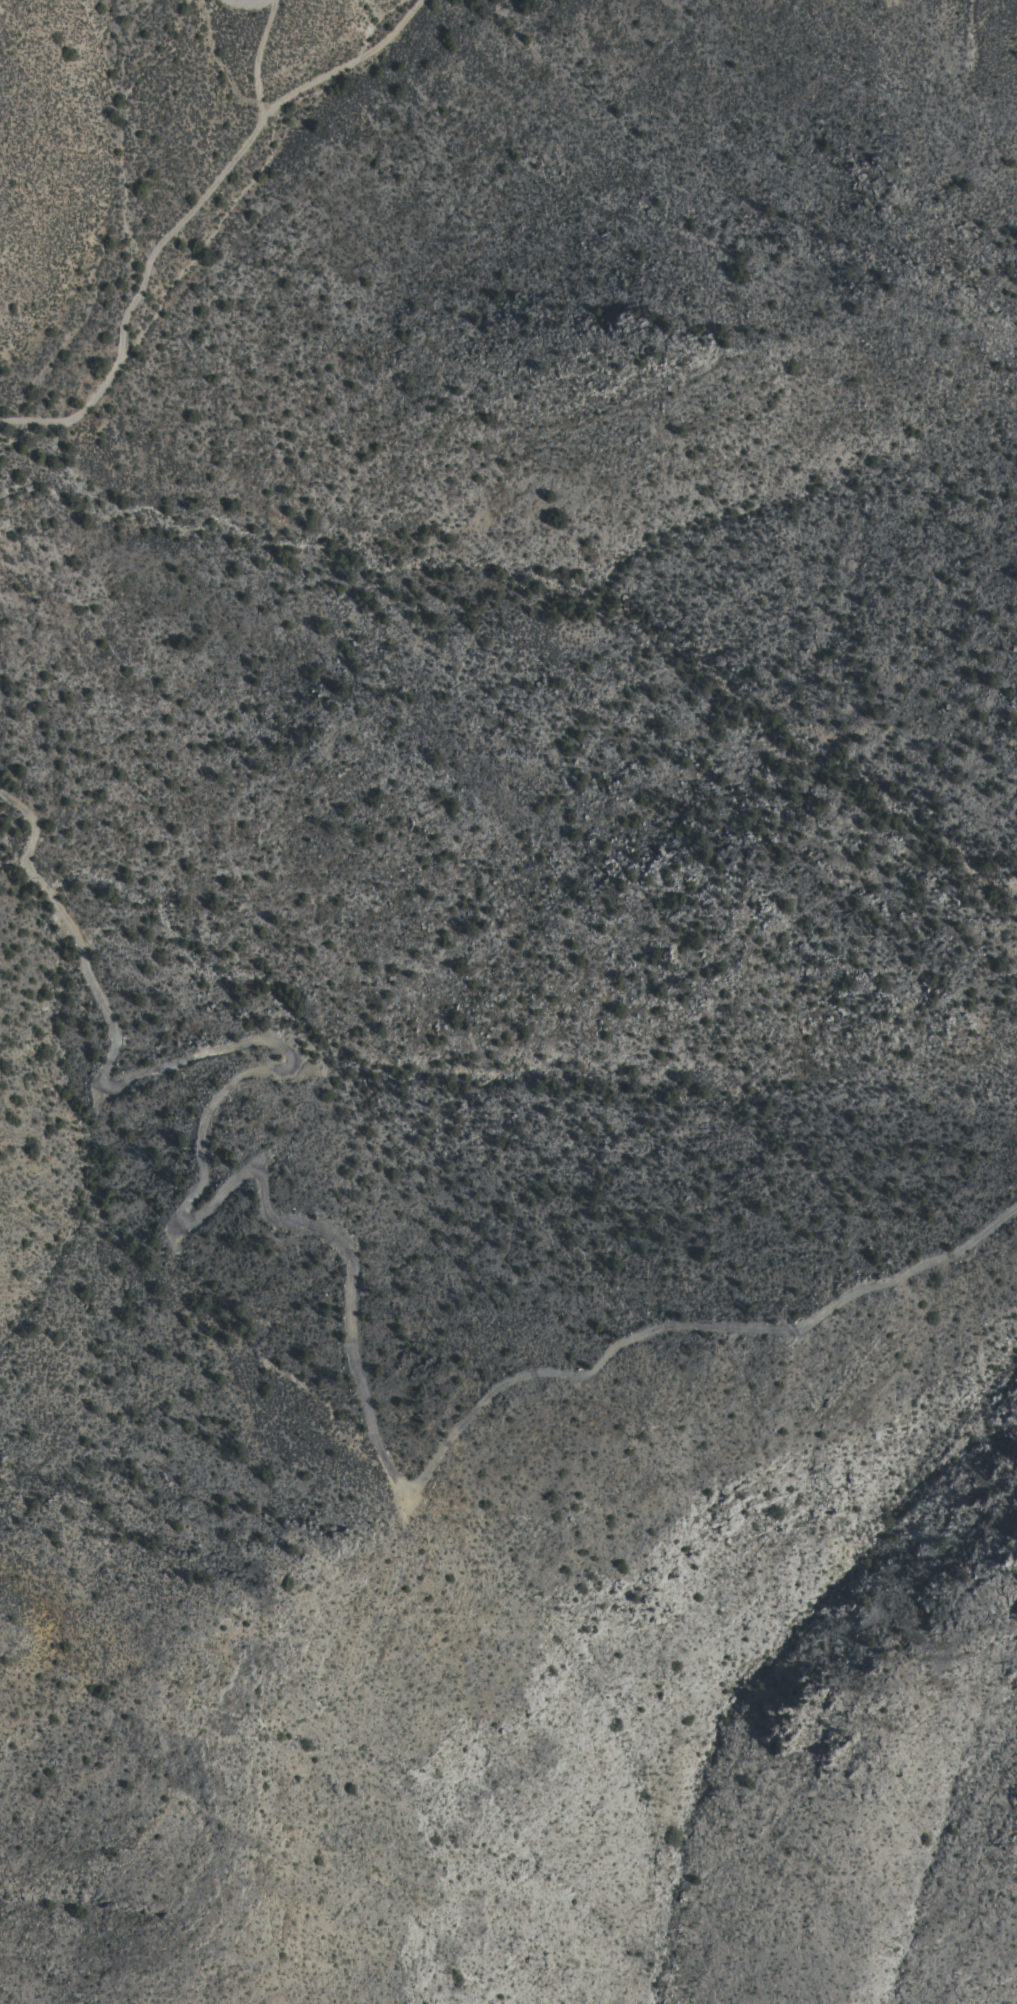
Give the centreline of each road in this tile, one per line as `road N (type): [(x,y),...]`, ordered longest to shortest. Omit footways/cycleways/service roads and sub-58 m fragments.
road 1 (track): [(1016,1206),(957,1252),(847,1297),(801,1328),(666,1327),(616,1344),(592,1375),(527,1375),(457,1427),(416,1486),(400,1490),(365,1406),(350,1253),(326,1231),(277,1222),(258,1167),(245,1166),(175,1240),(174,1225),(201,1176),(202,1123),(219,1092),(244,1077),(292,1070),(296,1062),(259,1039),(102,1085),(119,1039),(72,932),(28,872),(30,816),(0,792)]
road 2 (track): [(0,422),(57,421),(89,402),(116,366),(122,321),(152,253),(263,116),(375,51),(422,0)]

